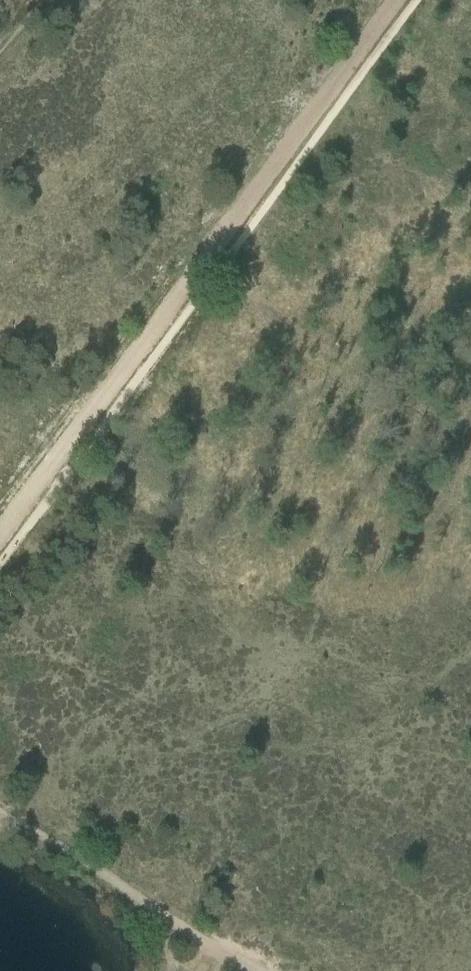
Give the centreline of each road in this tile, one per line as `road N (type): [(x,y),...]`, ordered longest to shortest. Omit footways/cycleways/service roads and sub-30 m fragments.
road 1 (track): [(398,0),(0,531)]
road 2 (track): [(260,970),(0,815)]

